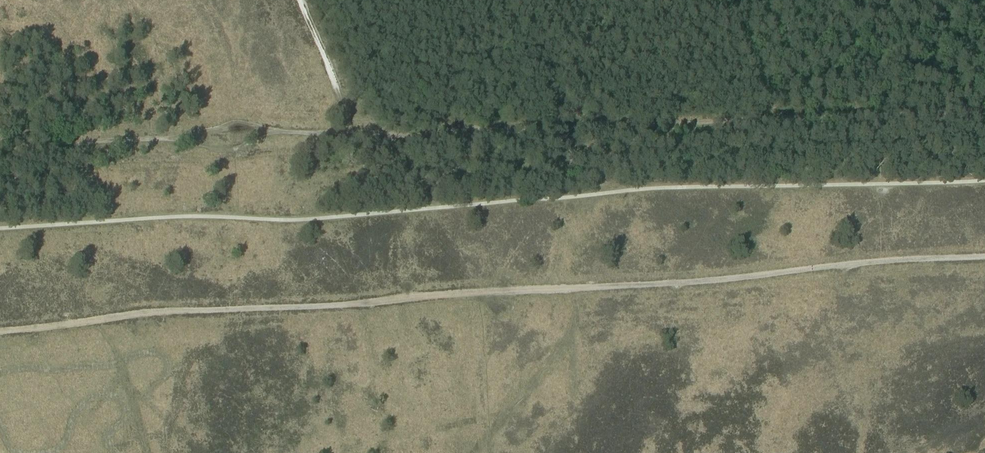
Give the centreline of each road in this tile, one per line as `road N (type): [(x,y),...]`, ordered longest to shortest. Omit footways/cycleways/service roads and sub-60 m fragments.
road 1 (track): [(0,156),(240,129),(400,137),(531,130),(564,117),(658,126),(984,110)]
road 2 (track): [(984,257),(724,281),(144,311),(0,331)]
road 3 (track): [(301,0),(354,136)]
road 4 (track): [(724,0),(771,118)]

